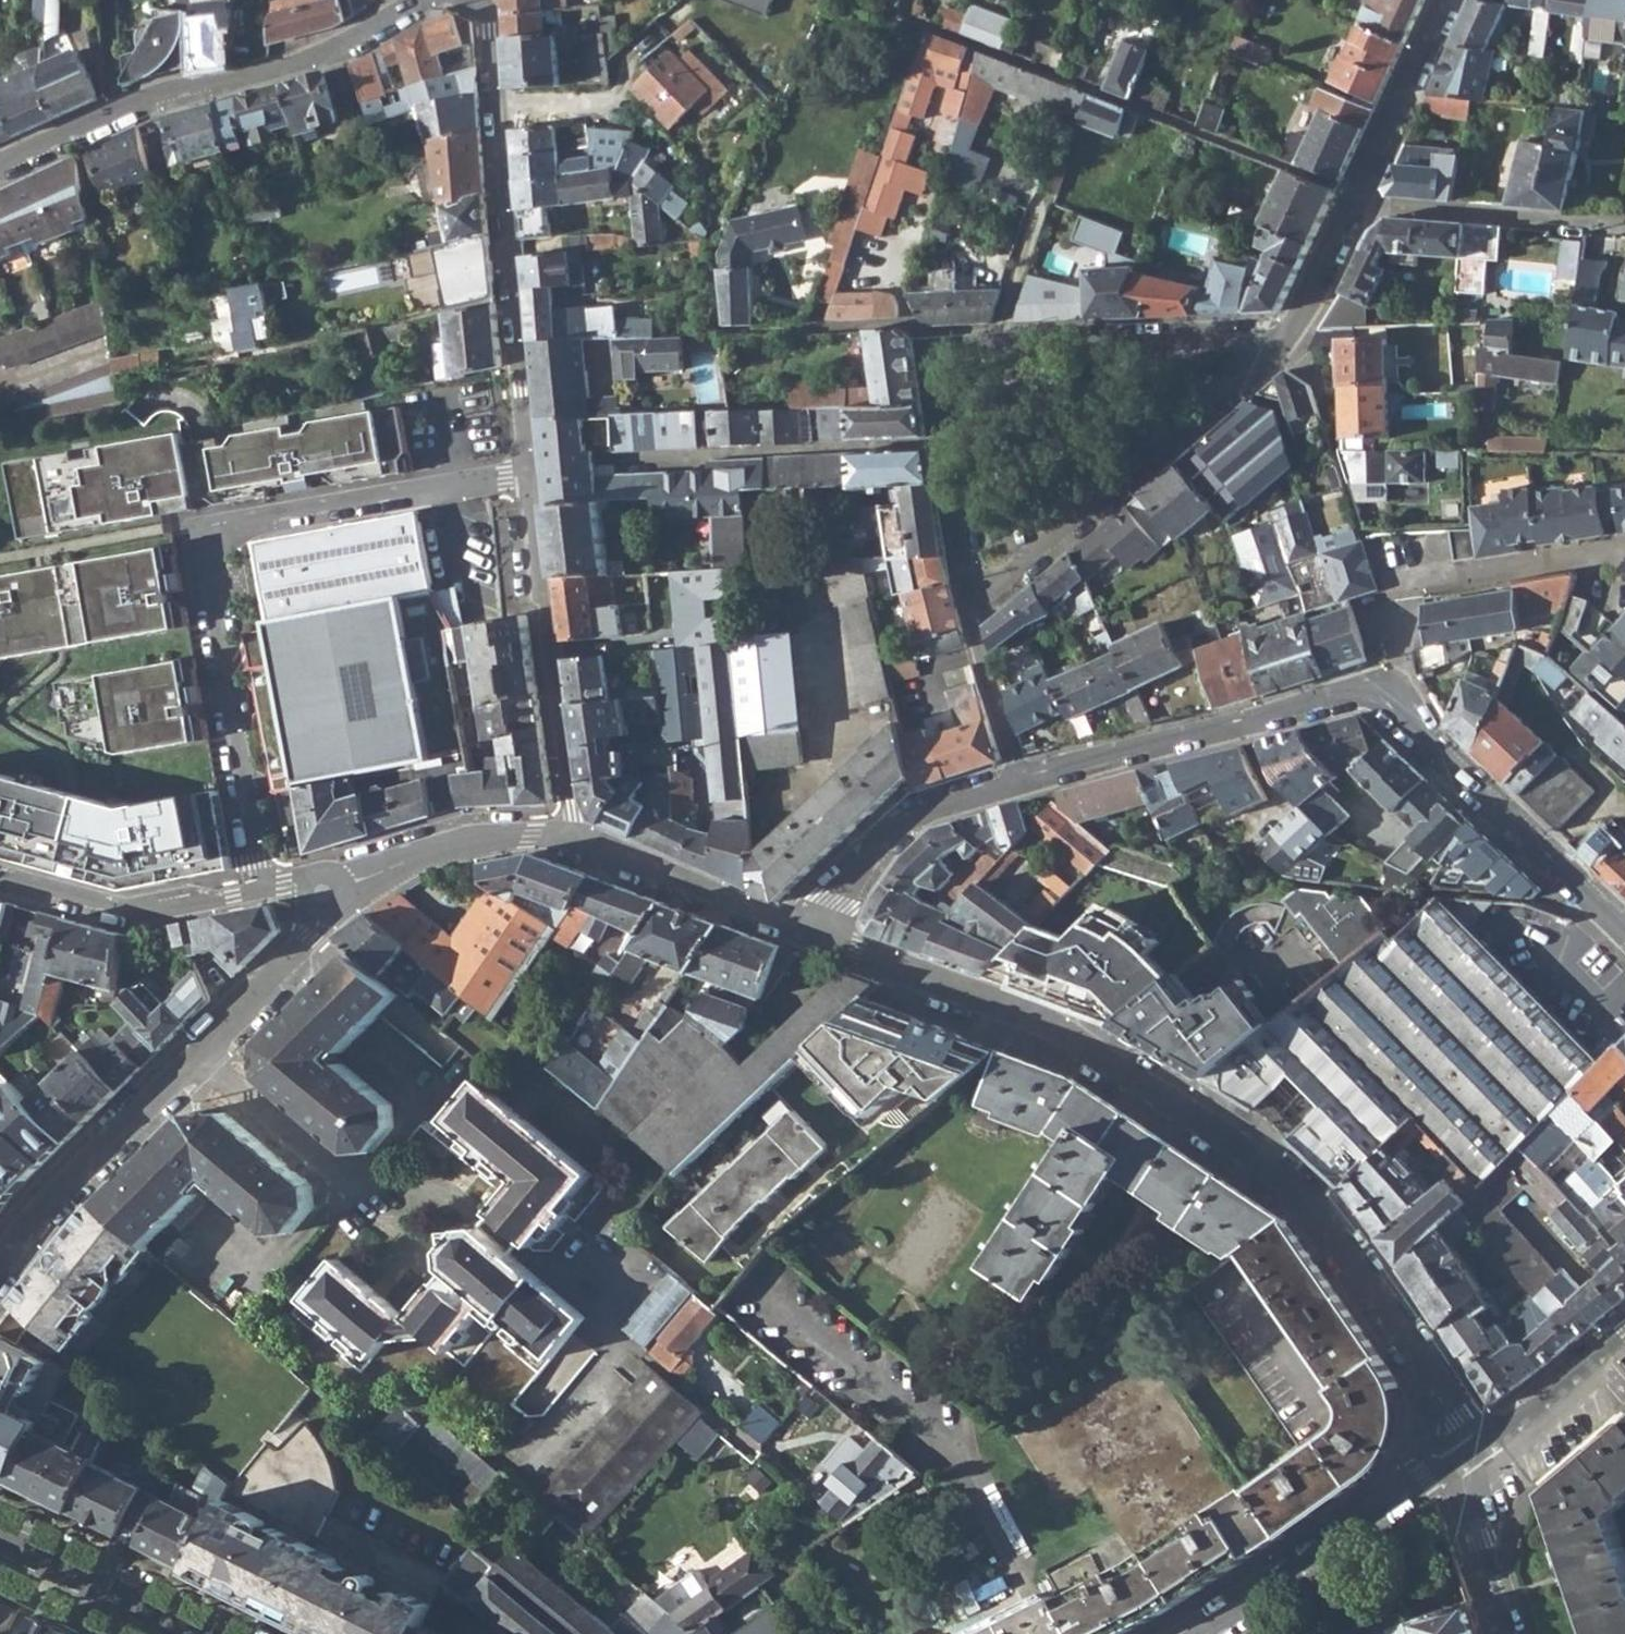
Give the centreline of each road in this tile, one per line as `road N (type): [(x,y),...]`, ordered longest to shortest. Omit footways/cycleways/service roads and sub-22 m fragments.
road 1 (residential): [(813,932),(1057,1029),(1242,1147),(1344,1244),(1473,1436),(1469,1456)]
road 2 (residential): [(260,889),(204,549),(208,533),(527,473)]
road 3 (residential): [(1298,339),(1257,332),(941,346),(931,360),(970,612)]
road 4 (residential): [(192,1052),(352,1195),(440,1189),(604,1325)]
road 5 (residential): [(1358,194),(906,17),(912,0)]
road 6 (residential): [(476,0),(489,29),(527,473)]
road 7 (residential): [(970,612),(1298,339)]
road 8 (residential): [(1017,779),(1344,697),(1391,698)]
road 9 (residential): [(527,473),(573,835)]
road 10 (residential): [(427,0),(333,54),(113,119)]
road 11 (residential): [(1622,559),(1595,556),(1408,584),(1391,698)]
road 12 (residential): [(1391,698),(1428,746),(1624,933)]
road 13 (residential): [(1469,1456),(1215,1633)]
road 14 (residential): [(0,1249),(25,1215),(192,1052)]
road 15 (residential): [(1624,226),(1388,206),(1358,194)]
road 16 (residential): [(0,878),(120,911),(260,889)]
road 17 (residential): [(813,932),(915,814),(1017,779)]
road 18 (residential): [(325,893),(468,834),(573,835)]
road 19 (residential): [(573,835),(813,932)]
road 20 (tertiary): [(0,1538),(196,1633)]
road 21 (residential): [(1358,194),(1449,0)]
road 22 (residential): [(192,1052),(308,936),(325,893)]
road 23 (residential): [(1624,1337),(1469,1456)]
road 24 (residential): [(1469,1456),(1464,1476),(1478,1541),(1510,1633)]
road 25 (residential): [(1017,779),(970,612)]
road 26 (residential): [(1298,339),(1358,194)]
road 27 (residential): [(113,119),(0,168)]

